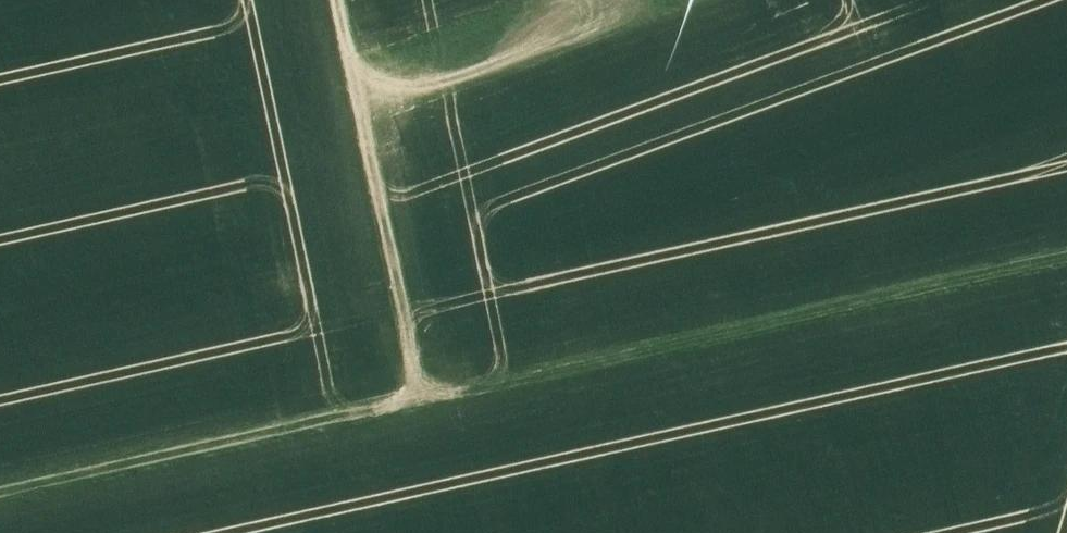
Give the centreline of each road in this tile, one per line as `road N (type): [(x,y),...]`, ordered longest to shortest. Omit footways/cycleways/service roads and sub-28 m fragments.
road 1 (track): [(1066,260),(0,492)]
road 2 (track): [(372,100),(626,0)]

